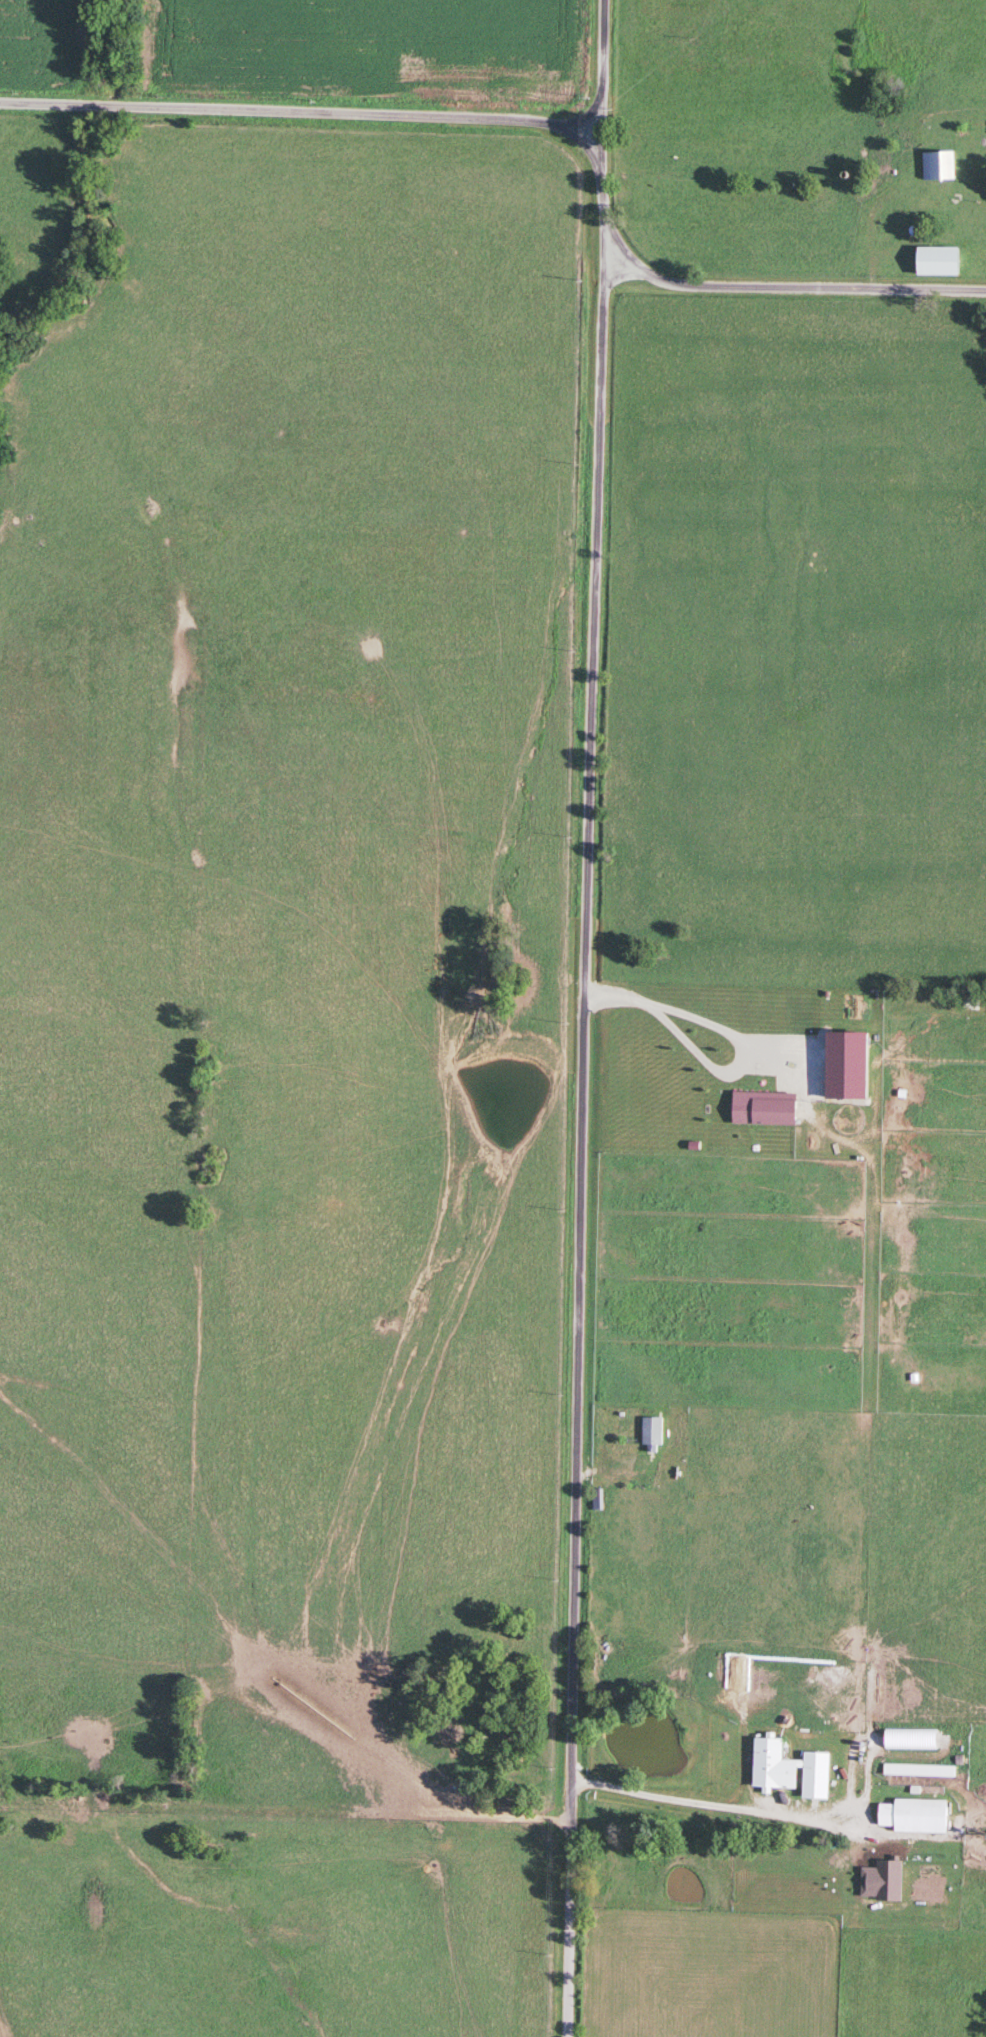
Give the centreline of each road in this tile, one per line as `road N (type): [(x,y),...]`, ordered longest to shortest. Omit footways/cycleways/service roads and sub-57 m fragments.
road 1 (residential): [(568,2036),(606,0)]
road 2 (residential): [(604,124),(0,104)]
road 3 (residential): [(604,278),(985,292)]

